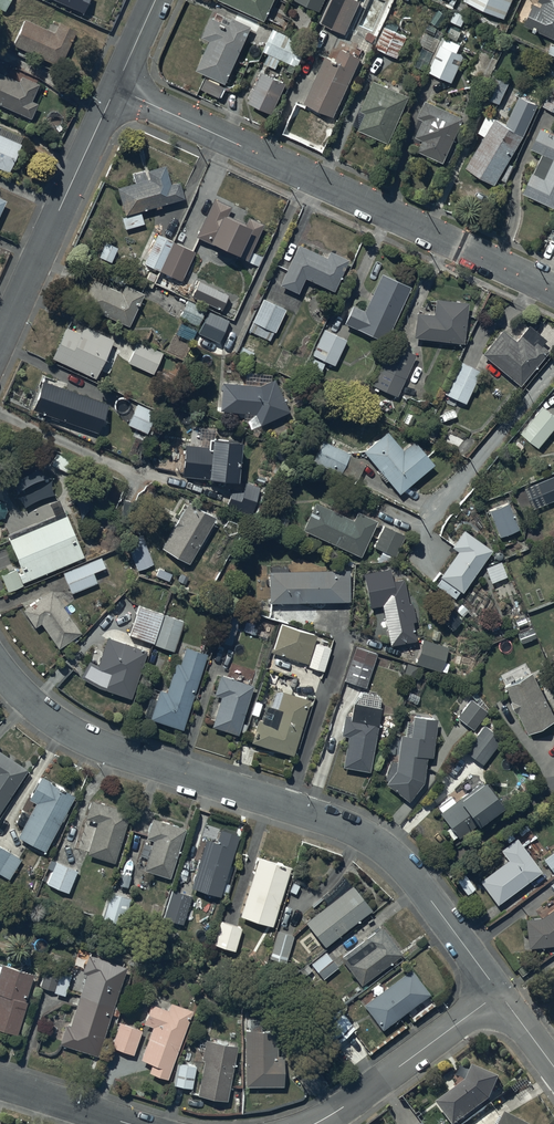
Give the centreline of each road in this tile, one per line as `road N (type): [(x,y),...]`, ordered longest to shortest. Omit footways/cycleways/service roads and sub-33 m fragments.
road 1 (residential): [(0,668),(42,710),(117,754),(370,836),(416,883),(499,992)]
road 2 (residential): [(114,89),(553,288)]
road 3 (residential): [(114,89),(0,340)]
road 4 (residential): [(499,992),(315,1123)]
road 5 (residential): [(132,1123),(0,1082)]

